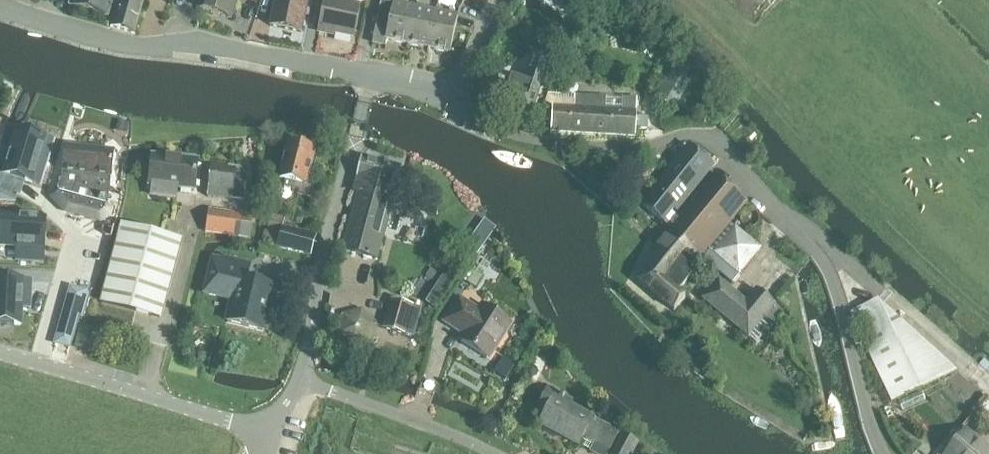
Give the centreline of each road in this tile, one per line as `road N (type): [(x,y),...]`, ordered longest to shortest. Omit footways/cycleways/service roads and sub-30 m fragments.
road 1 (unclassified): [(882,453),(832,281),(779,206),(714,139),(550,144),(500,130),(445,95)]
road 2 (track): [(988,303),(675,0)]
road 3 (tertiary): [(370,76),(224,49),(128,45),(0,7)]
road 4 (tertiary): [(300,381),(370,76)]
road 5 (unclassified): [(271,433),(0,354)]
road 6 (residential): [(494,453),(300,381)]

